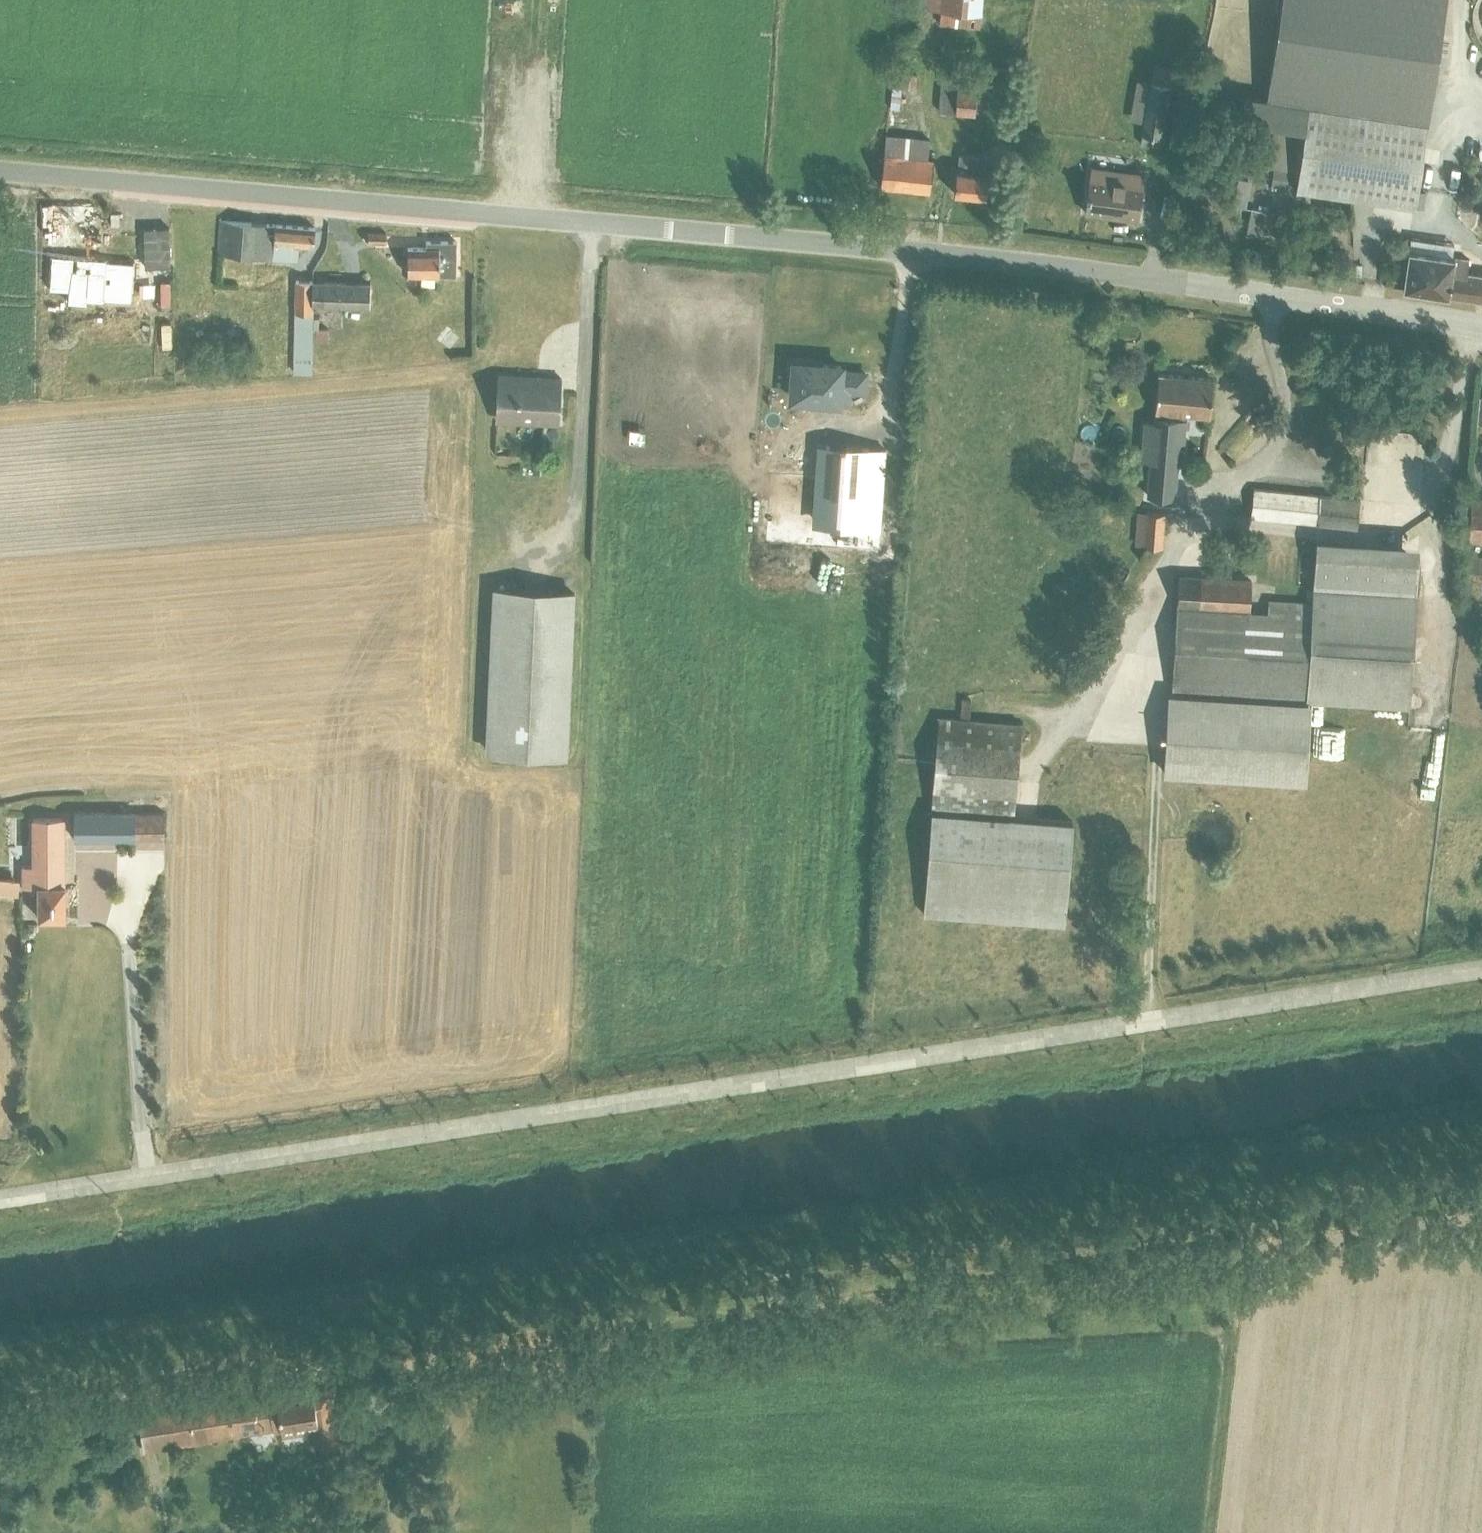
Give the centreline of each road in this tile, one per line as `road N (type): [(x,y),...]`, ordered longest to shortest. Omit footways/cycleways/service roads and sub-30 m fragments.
road 1 (unclassified): [(1481,964),(0,1195)]
road 2 (tertiary): [(1481,327),(937,254),(0,171)]

